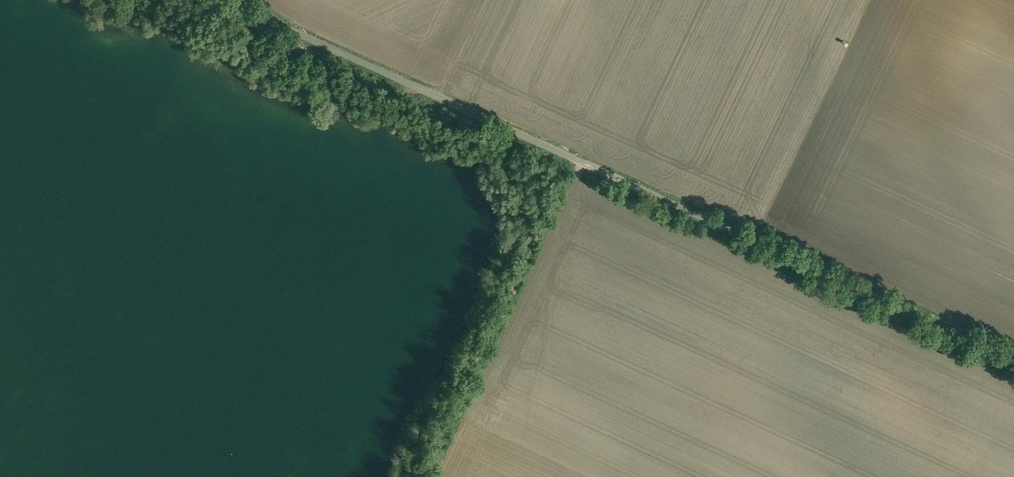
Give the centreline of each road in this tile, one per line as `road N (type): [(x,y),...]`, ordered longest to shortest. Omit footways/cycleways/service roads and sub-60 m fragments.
road 1 (residential): [(232,0),(1013,366)]

